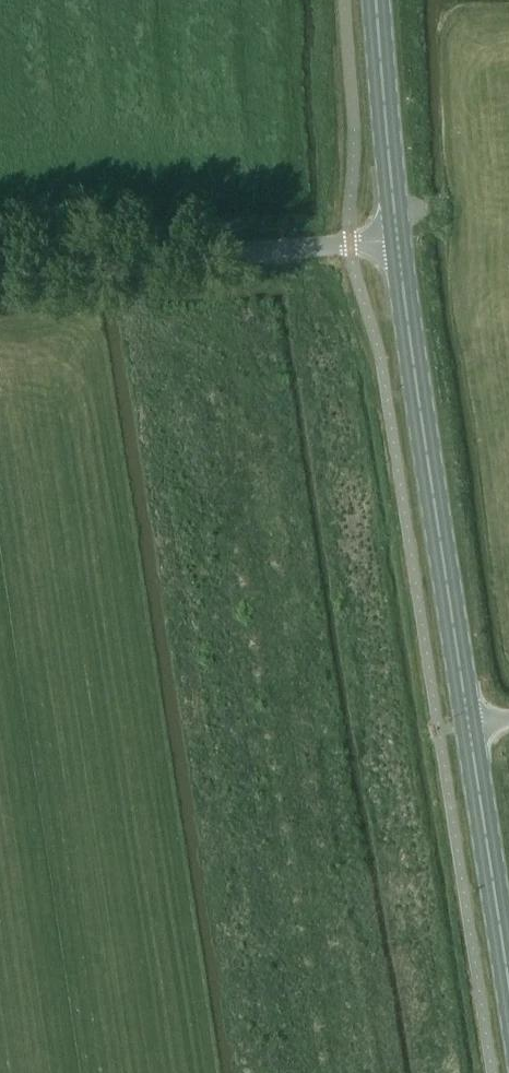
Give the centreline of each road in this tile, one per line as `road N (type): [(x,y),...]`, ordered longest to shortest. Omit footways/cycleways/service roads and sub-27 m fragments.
road 1 (primary): [(467,727),(398,243)]
road 2 (unclassified): [(0,275),(398,243)]
road 3 (primary): [(508,998),(467,727)]
road 4 (primary): [(398,243),(378,0)]

